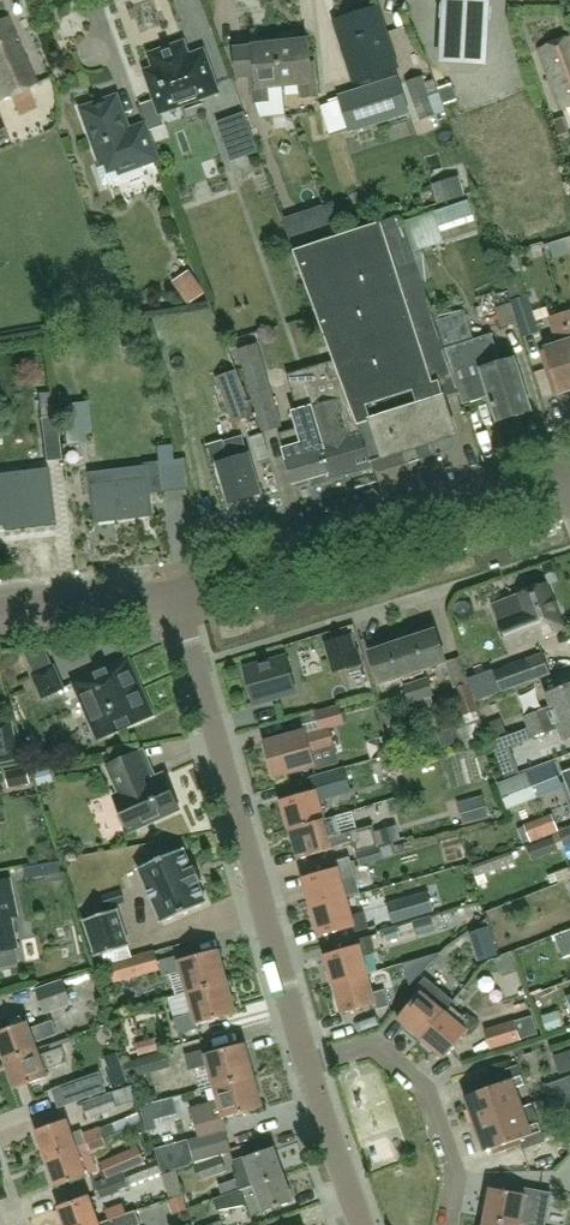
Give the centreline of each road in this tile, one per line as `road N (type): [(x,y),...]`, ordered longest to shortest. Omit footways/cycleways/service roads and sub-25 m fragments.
road 1 (residential): [(309,1068),(176,591)]
road 2 (residential): [(176,591),(569,473)]
road 3 (residential): [(446,1224),(453,1168),(420,1084),(381,1052),(362,1049),(309,1068)]
road 4 (residential): [(0,607),(176,591)]
road 5 (residential): [(362,1224),(309,1068)]

